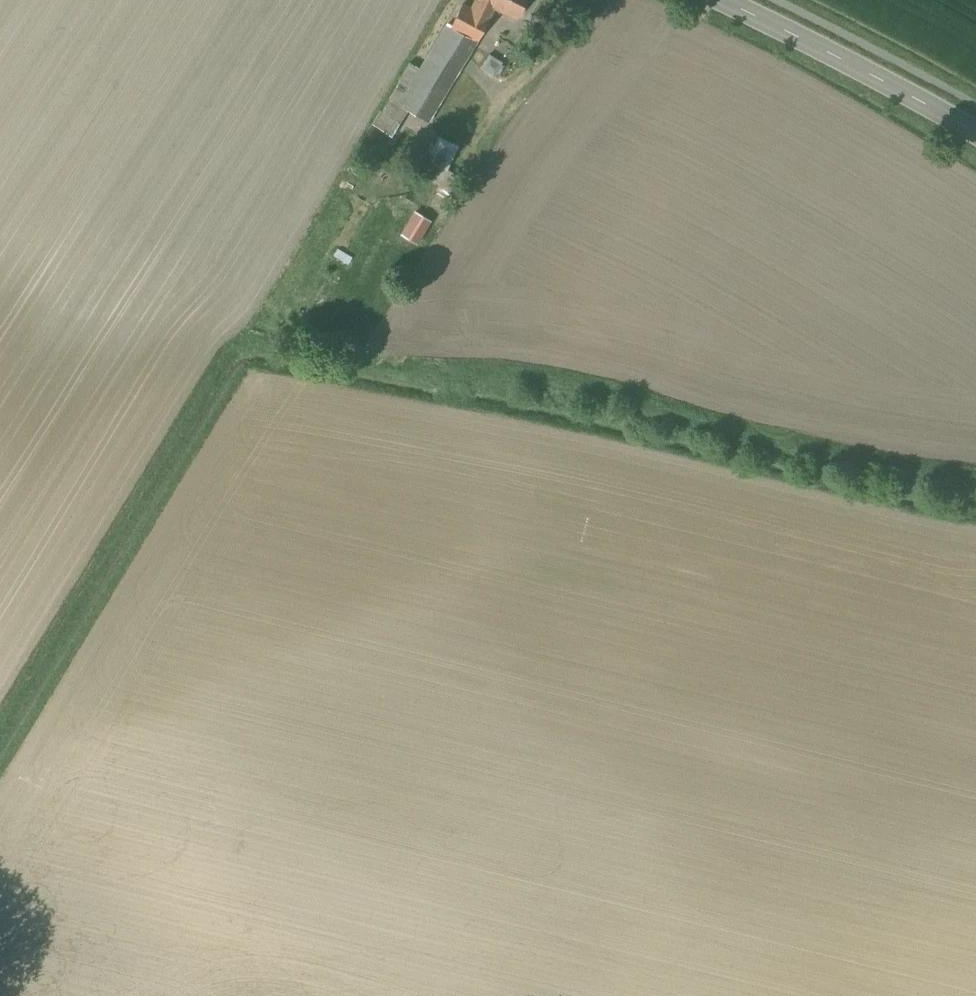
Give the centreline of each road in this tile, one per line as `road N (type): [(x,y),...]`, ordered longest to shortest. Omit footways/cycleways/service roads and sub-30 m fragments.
road 1 (secondary): [(720,0),(975,137)]

